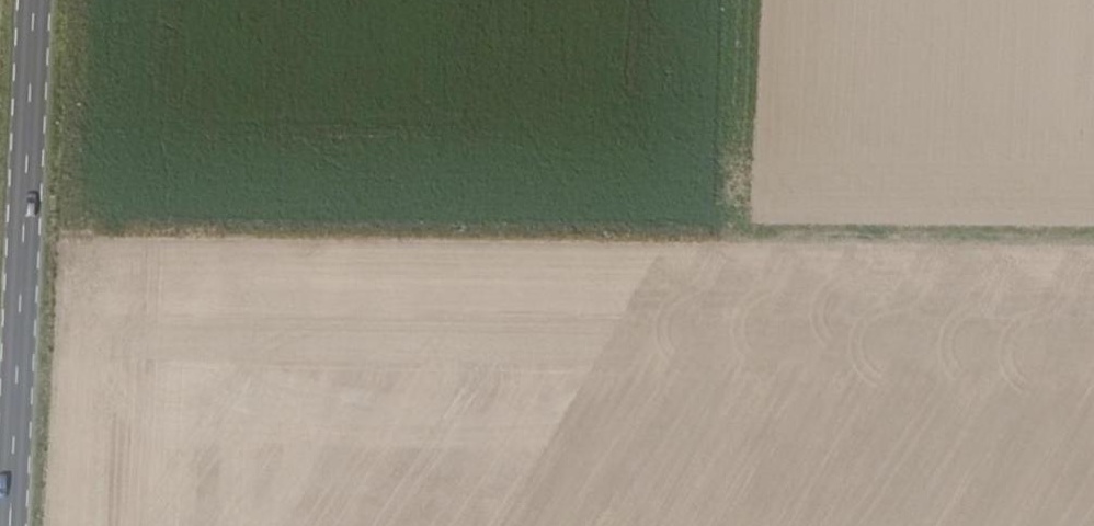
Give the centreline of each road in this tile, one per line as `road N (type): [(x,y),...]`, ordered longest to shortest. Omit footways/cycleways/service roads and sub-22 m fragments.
road 1 (primary): [(11,525),(35,0)]

